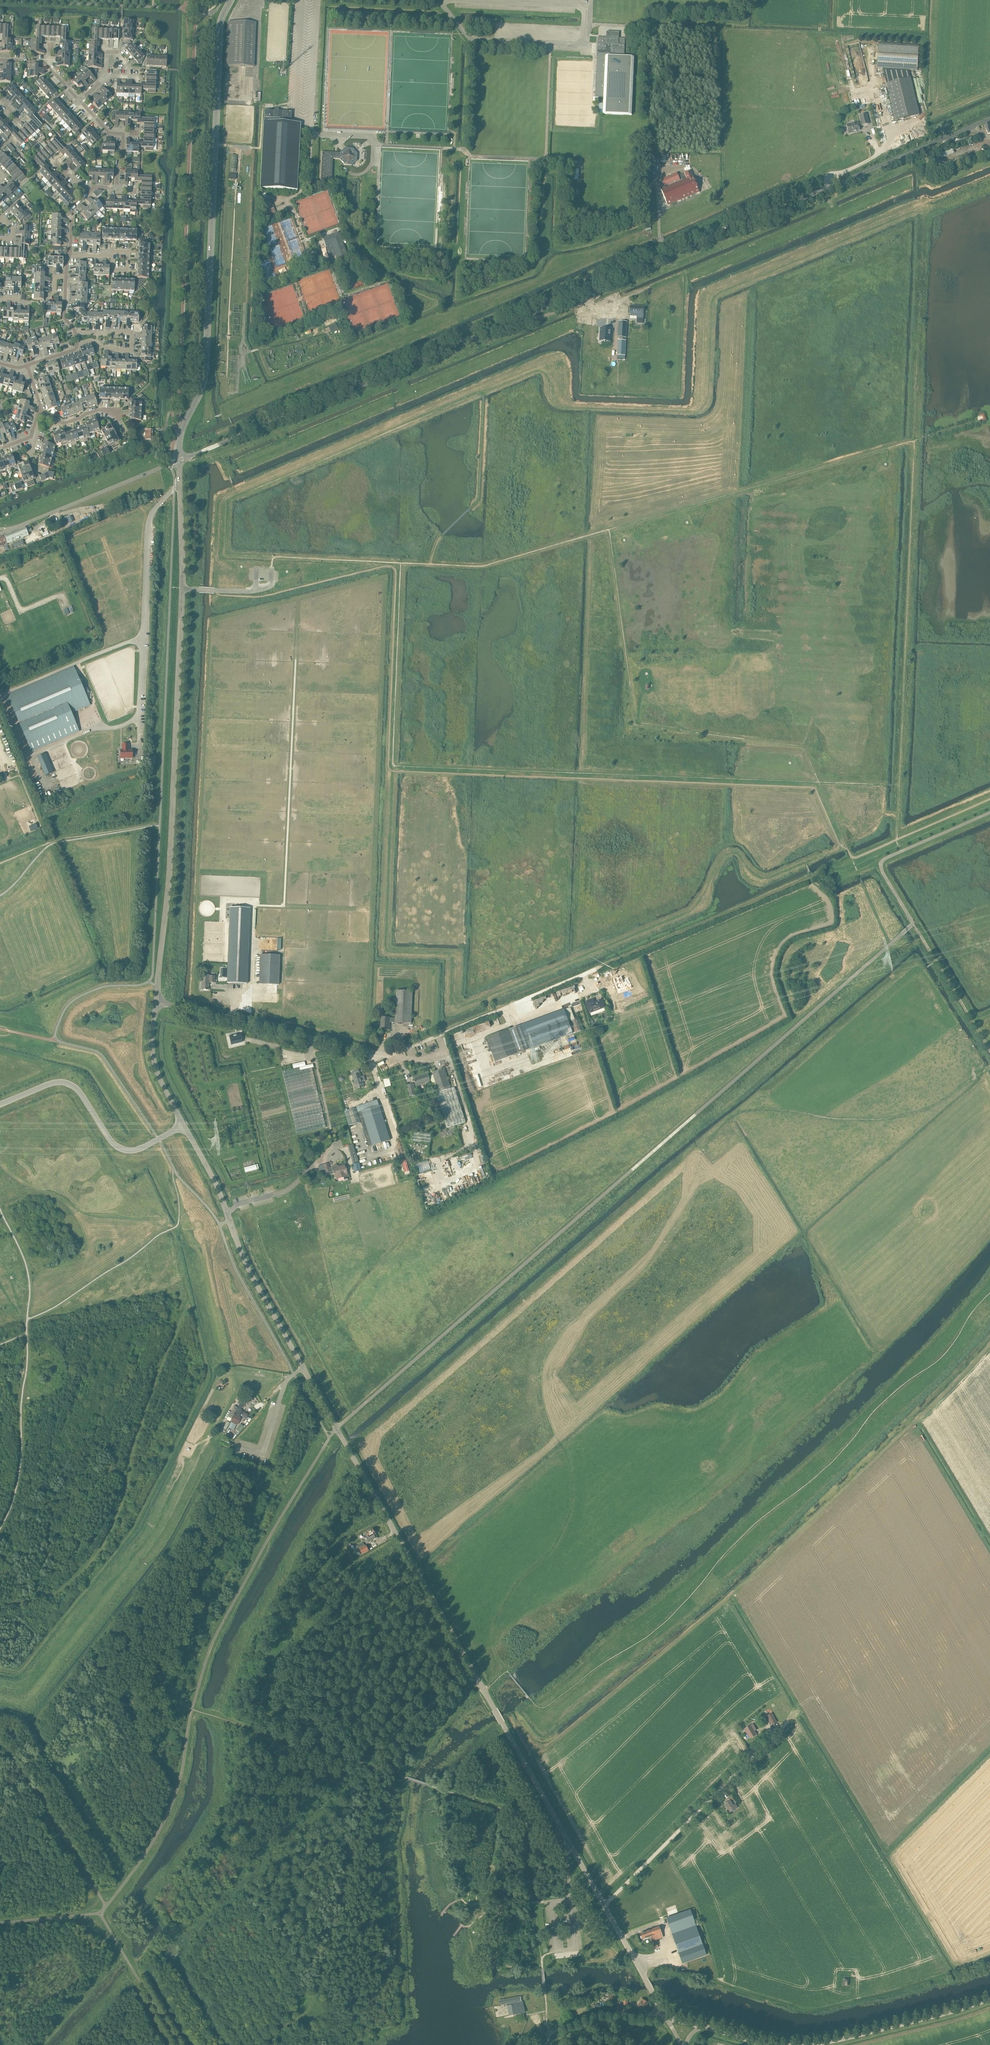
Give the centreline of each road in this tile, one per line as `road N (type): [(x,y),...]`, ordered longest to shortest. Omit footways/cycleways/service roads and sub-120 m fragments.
road 1 (tertiary): [(665,2019),(250,1273),(184,1125)]
road 2 (unclassified): [(180,460),(989,119)]
road 3 (tertiary): [(156,1001),(170,881),(180,460)]
road 4 (tertiary): [(180,460),(182,430),(206,372),(220,24),(230,0)]
road 5 (unclassified): [(156,1001),(387,1054),(496,1012)]
road 6 (track): [(295,659),(284,906),(253,904)]
road 7 (track): [(542,1966),(526,1820),(437,1788)]
road 8 (unclassified): [(184,1125),(126,1151),(68,1083),(0,1104)]
road 9 (track): [(192,1710),(403,1777)]
road 10 (track): [(25,1768),(91,1706),(147,1696),(192,1710)]
road 11 (unclassified): [(802,2044),(989,1998)]
road 12 (unclassified): [(169,464),(0,534)]
road 13 (track): [(551,1903),(488,1905),(500,1807)]
road 14 (track): [(989,1053),(913,923)]
road 15 (track): [(675,2044),(663,2025),(637,2020),(586,2025),(550,2040)]
road 16 (tertiary): [(184,1125),(154,1065),(156,1001)]
road 17 (residential): [(76,332),(132,332),(131,351),(78,345)]

